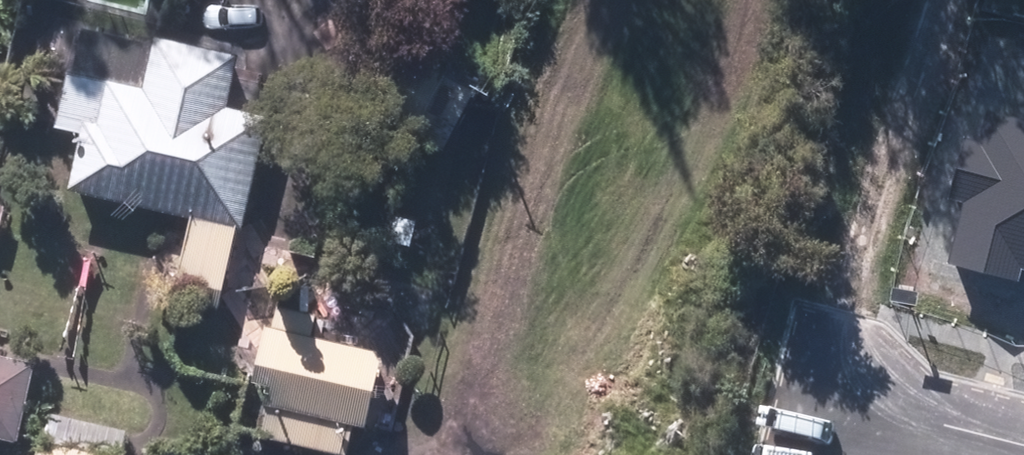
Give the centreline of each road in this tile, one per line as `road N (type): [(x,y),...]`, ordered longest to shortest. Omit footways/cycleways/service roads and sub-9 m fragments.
road 1 (track): [(809,402),(909,0)]
road 2 (residential): [(1023,454),(809,402)]

